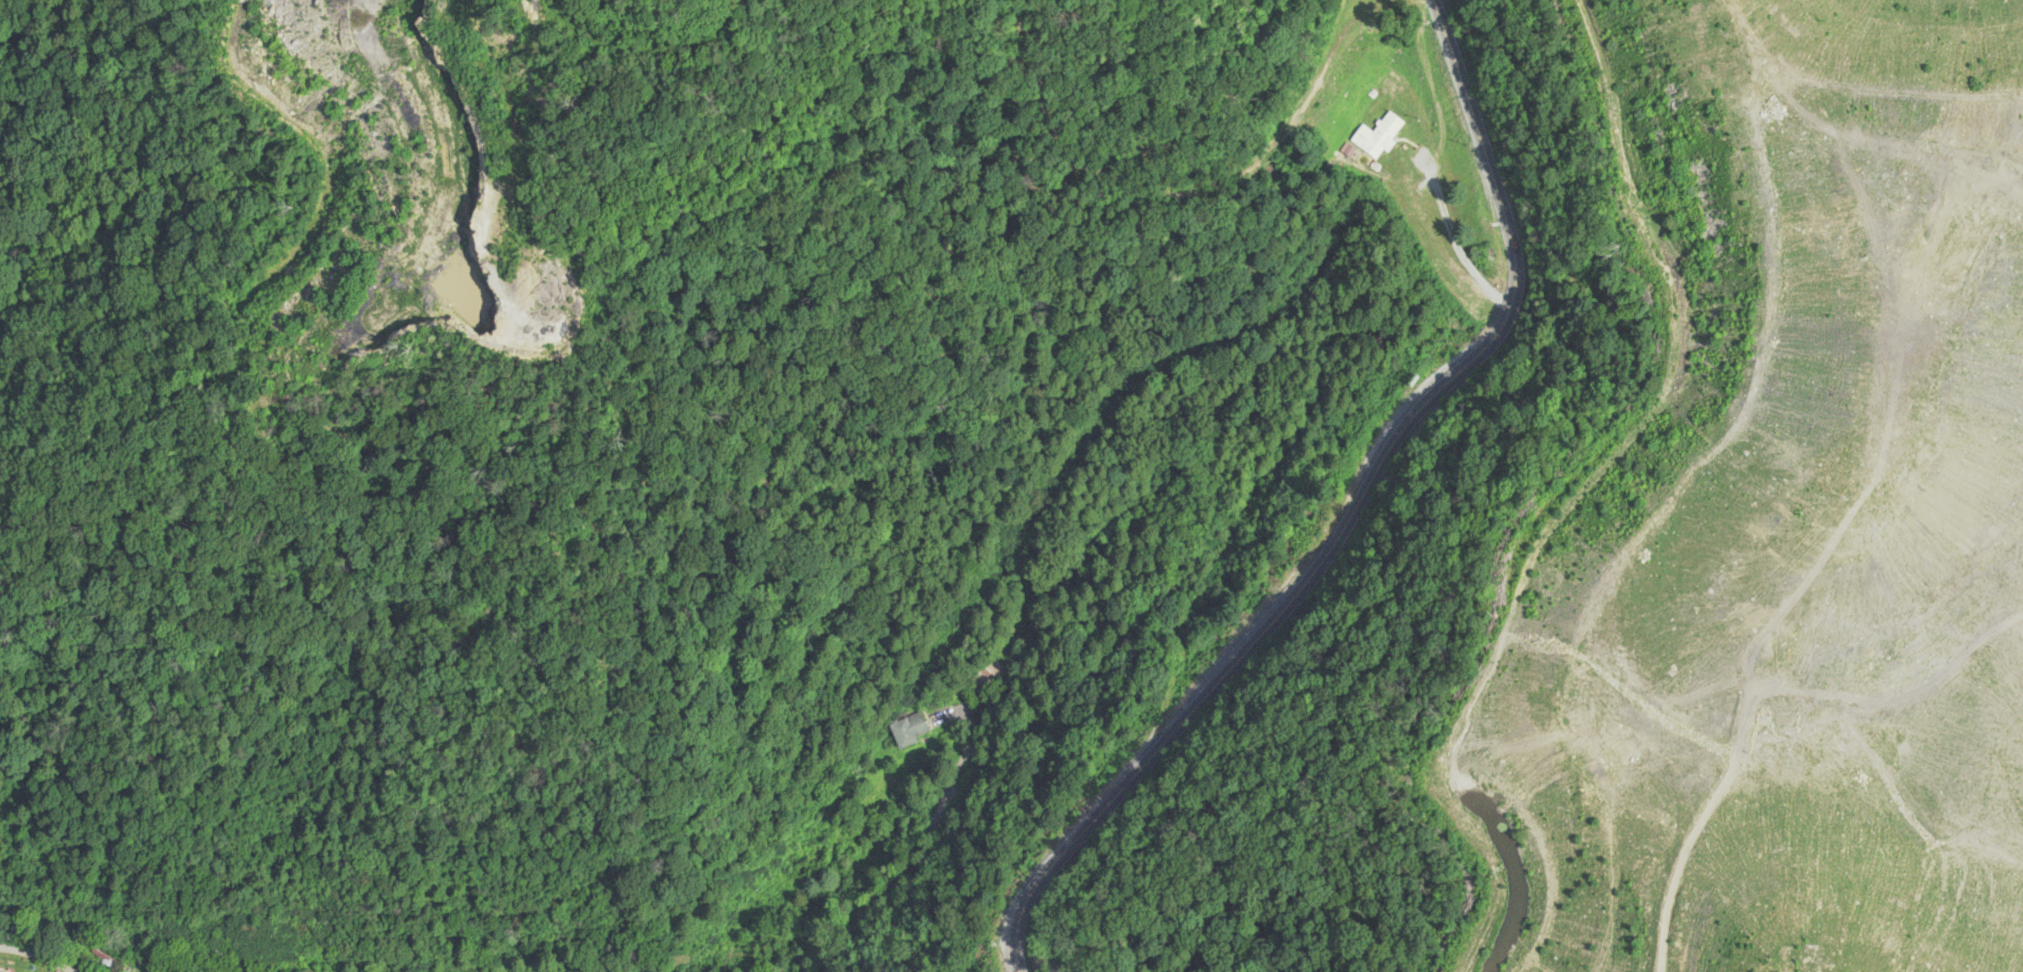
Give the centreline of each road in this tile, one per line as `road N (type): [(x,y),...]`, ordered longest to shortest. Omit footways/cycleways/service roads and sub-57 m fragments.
road 1 (secondary): [(1016,971),(1015,923),(1038,880),(1299,580),(1380,457),(1481,344),(1511,292),(1506,222),(1429,0)]
road 2 (residential): [(268,971),(285,934),(360,856),(465,805),(608,788),(777,802),(896,848)]

